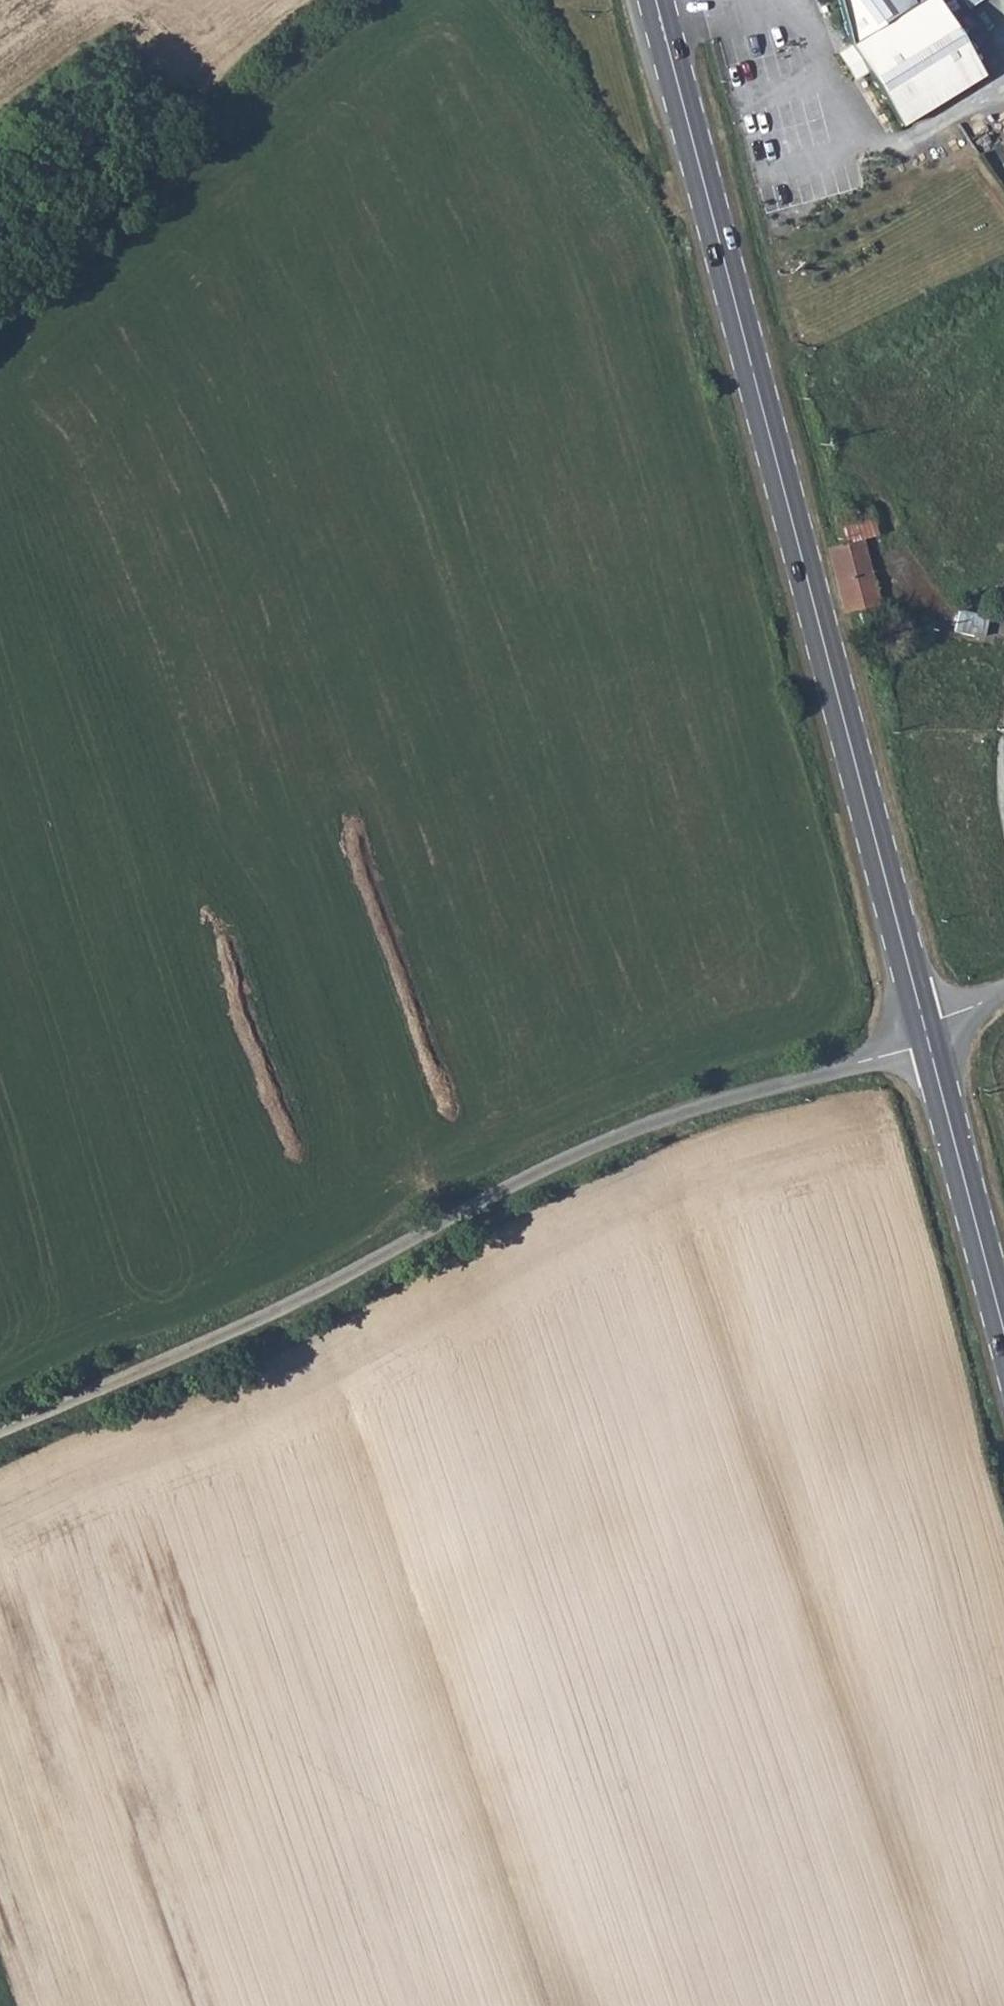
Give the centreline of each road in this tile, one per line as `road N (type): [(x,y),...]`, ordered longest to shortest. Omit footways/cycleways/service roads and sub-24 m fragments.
road 1 (primary): [(654,0),(923,1023)]
road 2 (unclassified): [(928,1042),(674,1113),(578,1152),(243,1327),(0,1431)]
road 3 (primary): [(928,1042),(1003,1334)]

